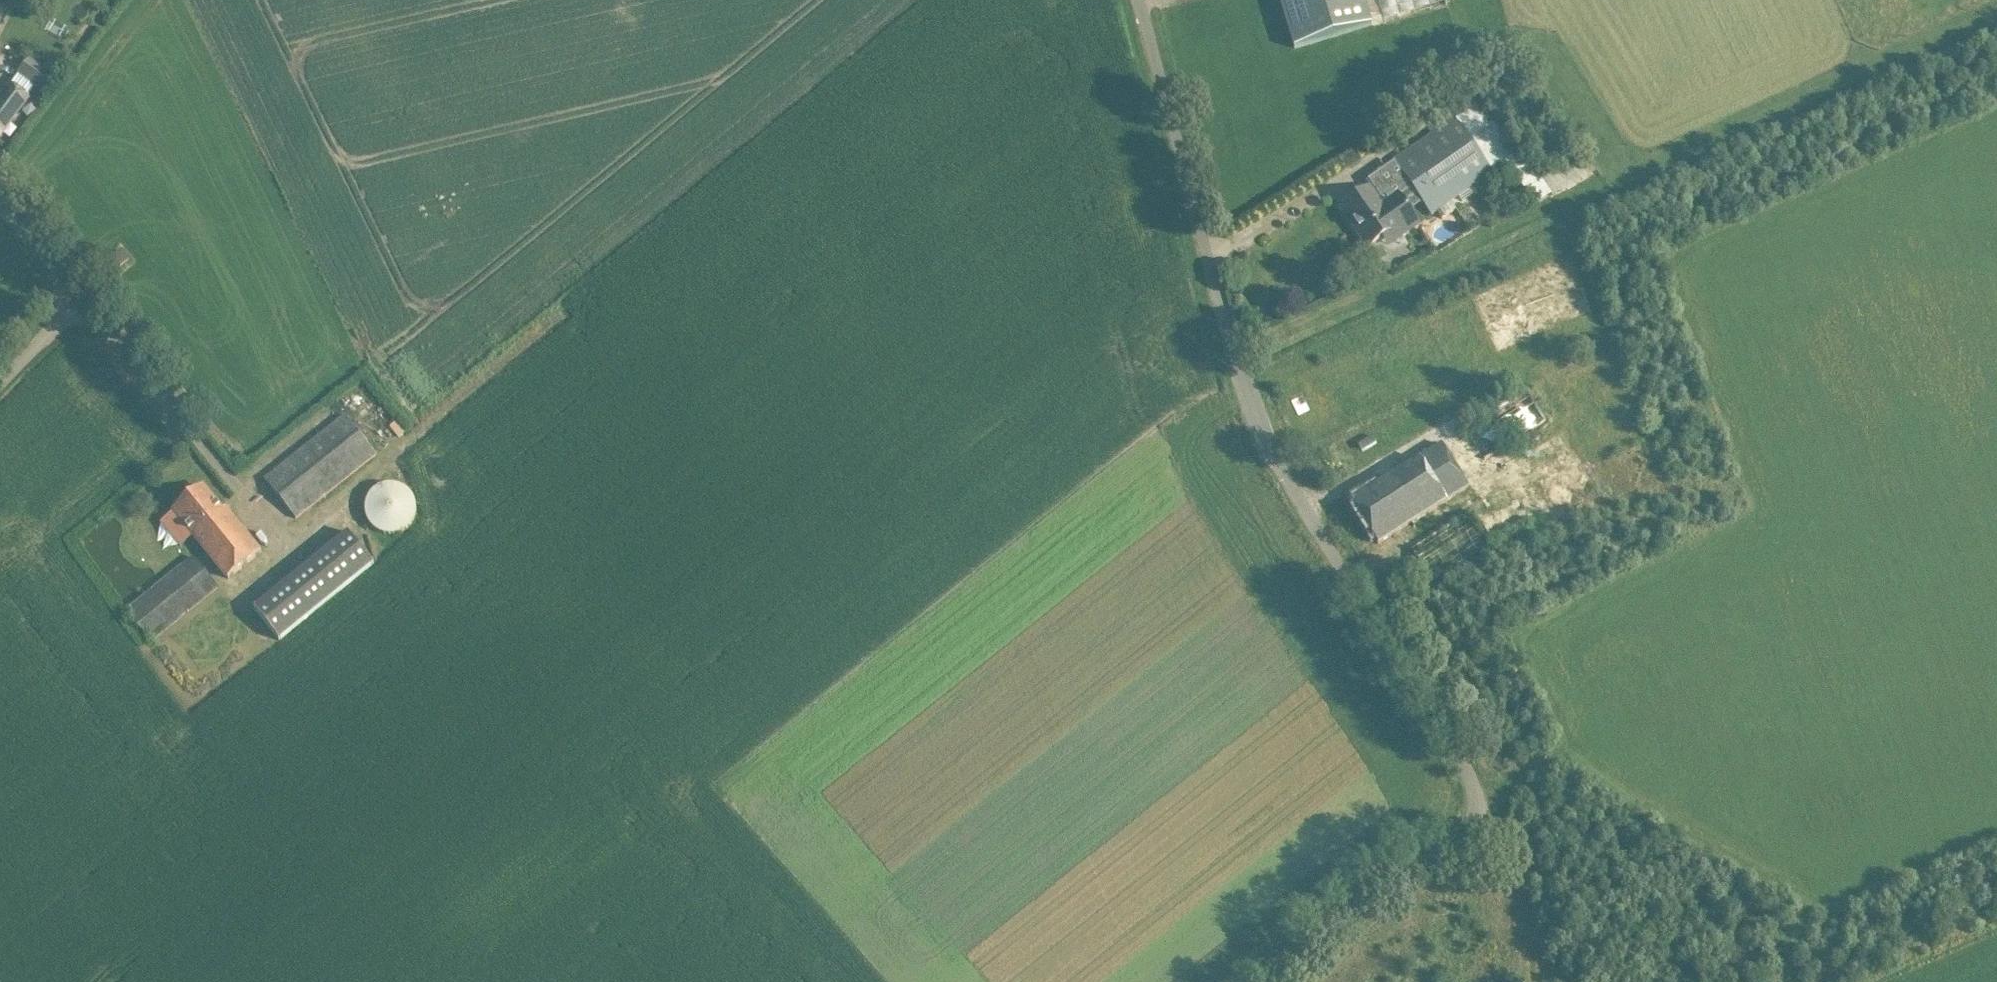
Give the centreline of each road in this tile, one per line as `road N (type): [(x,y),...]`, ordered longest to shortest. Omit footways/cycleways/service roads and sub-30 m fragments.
road 1 (unclassified): [(1279,981),(1362,900),(1471,834),(1477,807),(1453,720),(1274,449),(1240,376),(1144,0)]
road 2 (unclassified): [(79,298),(230,477)]
road 3 (unclassified): [(79,298),(0,206)]

